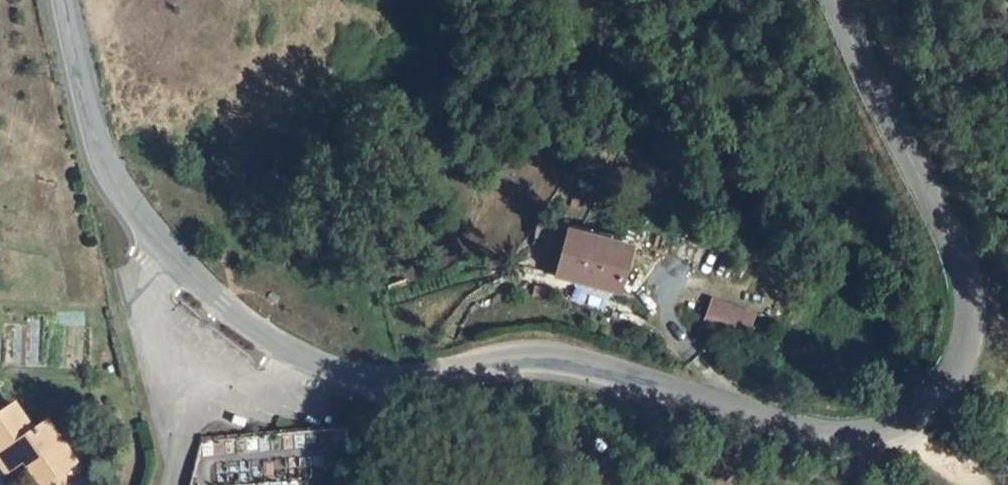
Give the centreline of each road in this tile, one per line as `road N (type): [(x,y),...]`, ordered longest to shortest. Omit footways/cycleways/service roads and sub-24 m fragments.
road 1 (tertiary): [(833,0),(958,263),(968,334),(956,377),(913,419),(876,433),(835,436),(750,418),(644,378),(531,357),(426,376),(360,373)]
road 2 (tertiary): [(180,274),(111,181),(65,0)]
road 3 (tertiary): [(360,373),(290,347),(180,274)]
road 4 (unclassified): [(189,407),(349,409),(360,373)]
road 5 (track): [(471,366),(602,484)]
road 6 (unclassified): [(180,274),(152,316),(189,407)]

